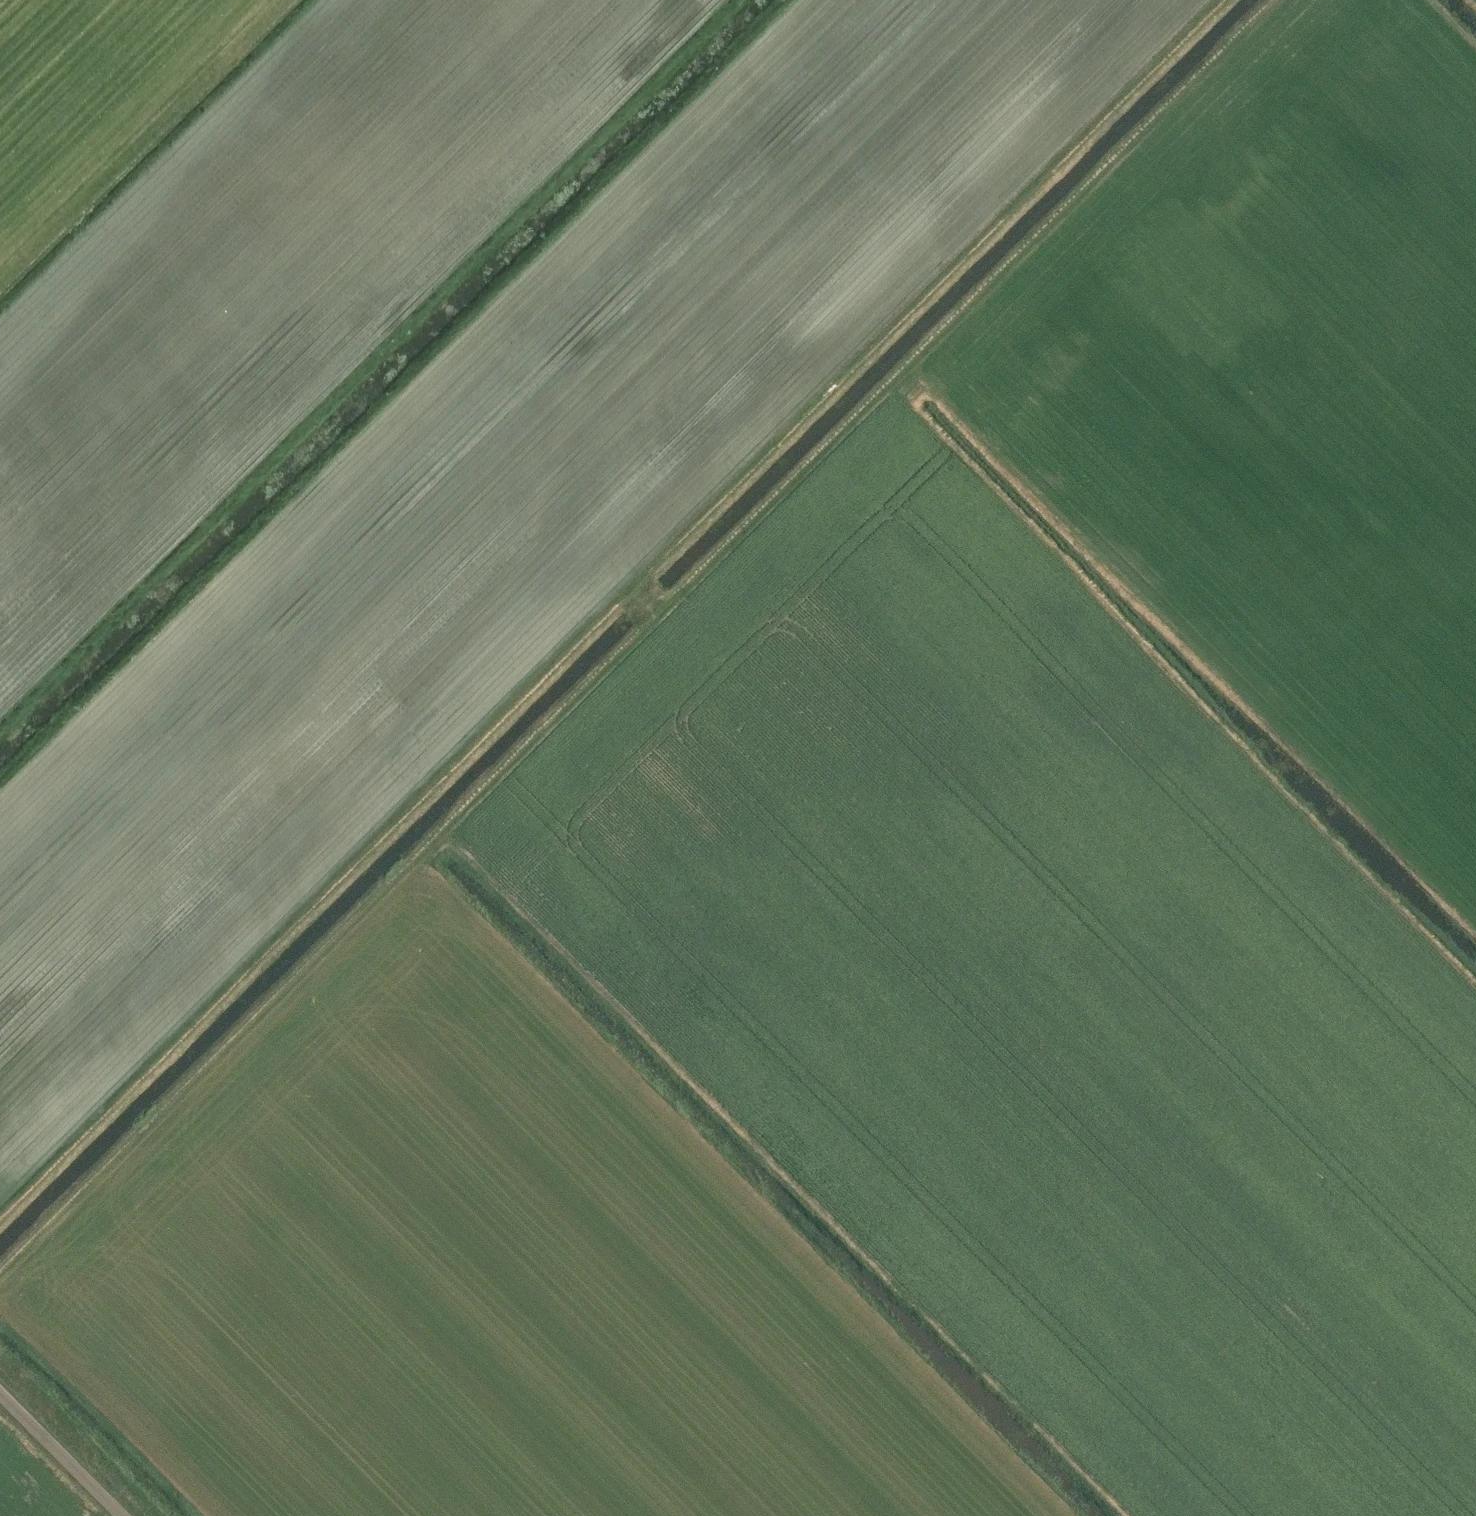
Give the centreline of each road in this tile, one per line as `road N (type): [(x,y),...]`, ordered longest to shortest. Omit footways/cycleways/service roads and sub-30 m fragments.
road 1 (unclassified): [(121,1515),(0,1395)]

